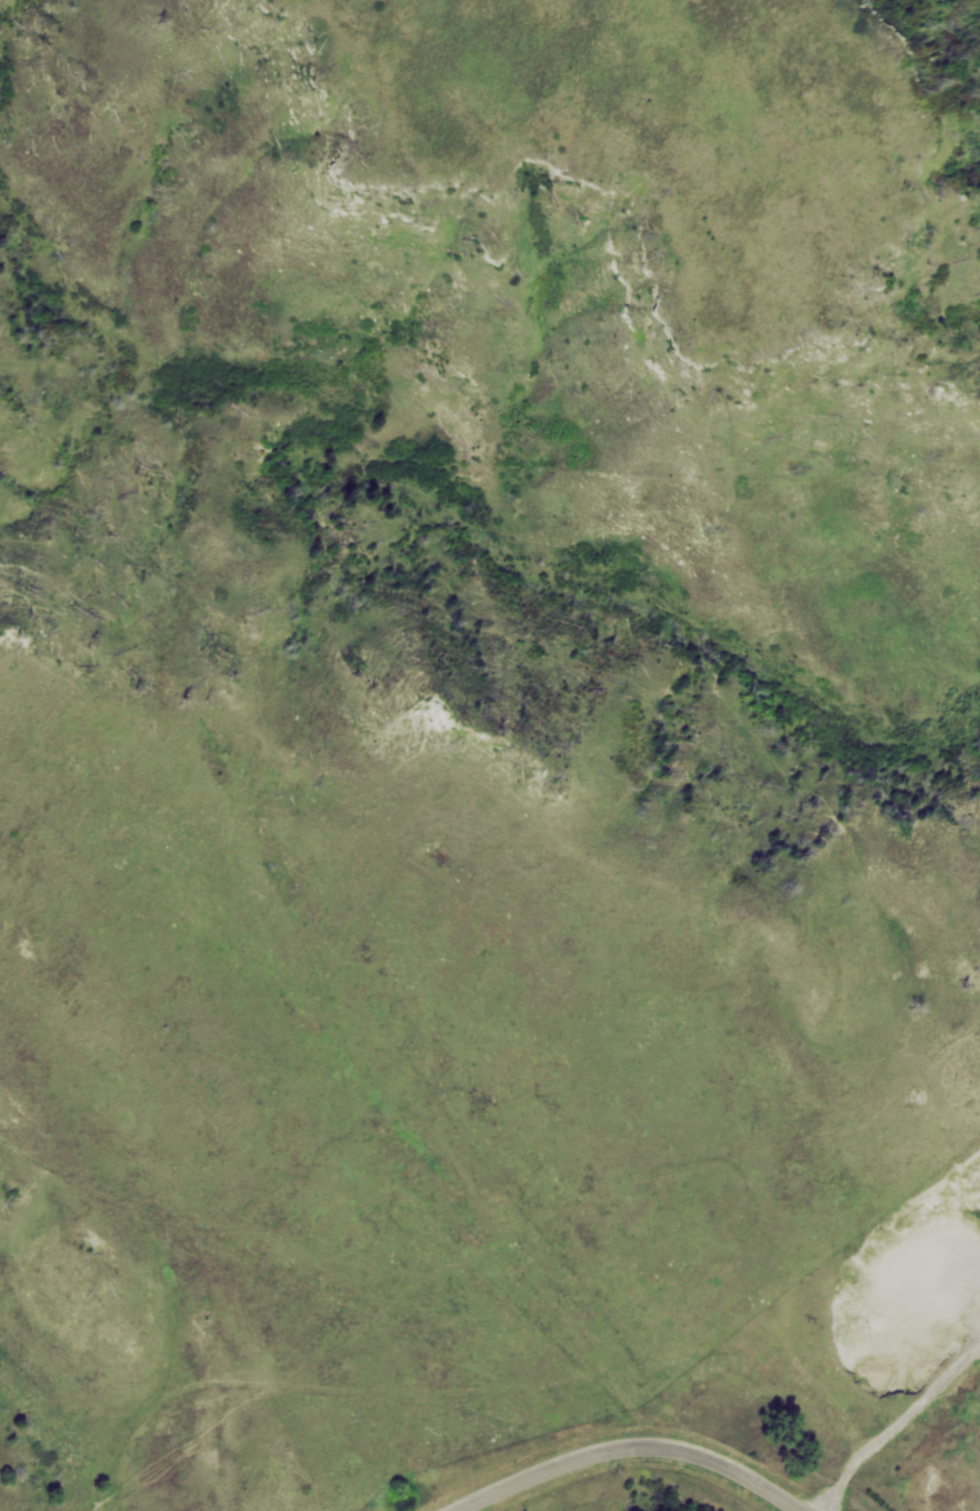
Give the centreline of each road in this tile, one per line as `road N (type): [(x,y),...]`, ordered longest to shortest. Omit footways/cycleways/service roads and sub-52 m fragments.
road 1 (tertiary): [(471,1510),(538,1476),(639,1451),(717,1472),(786,1510)]

